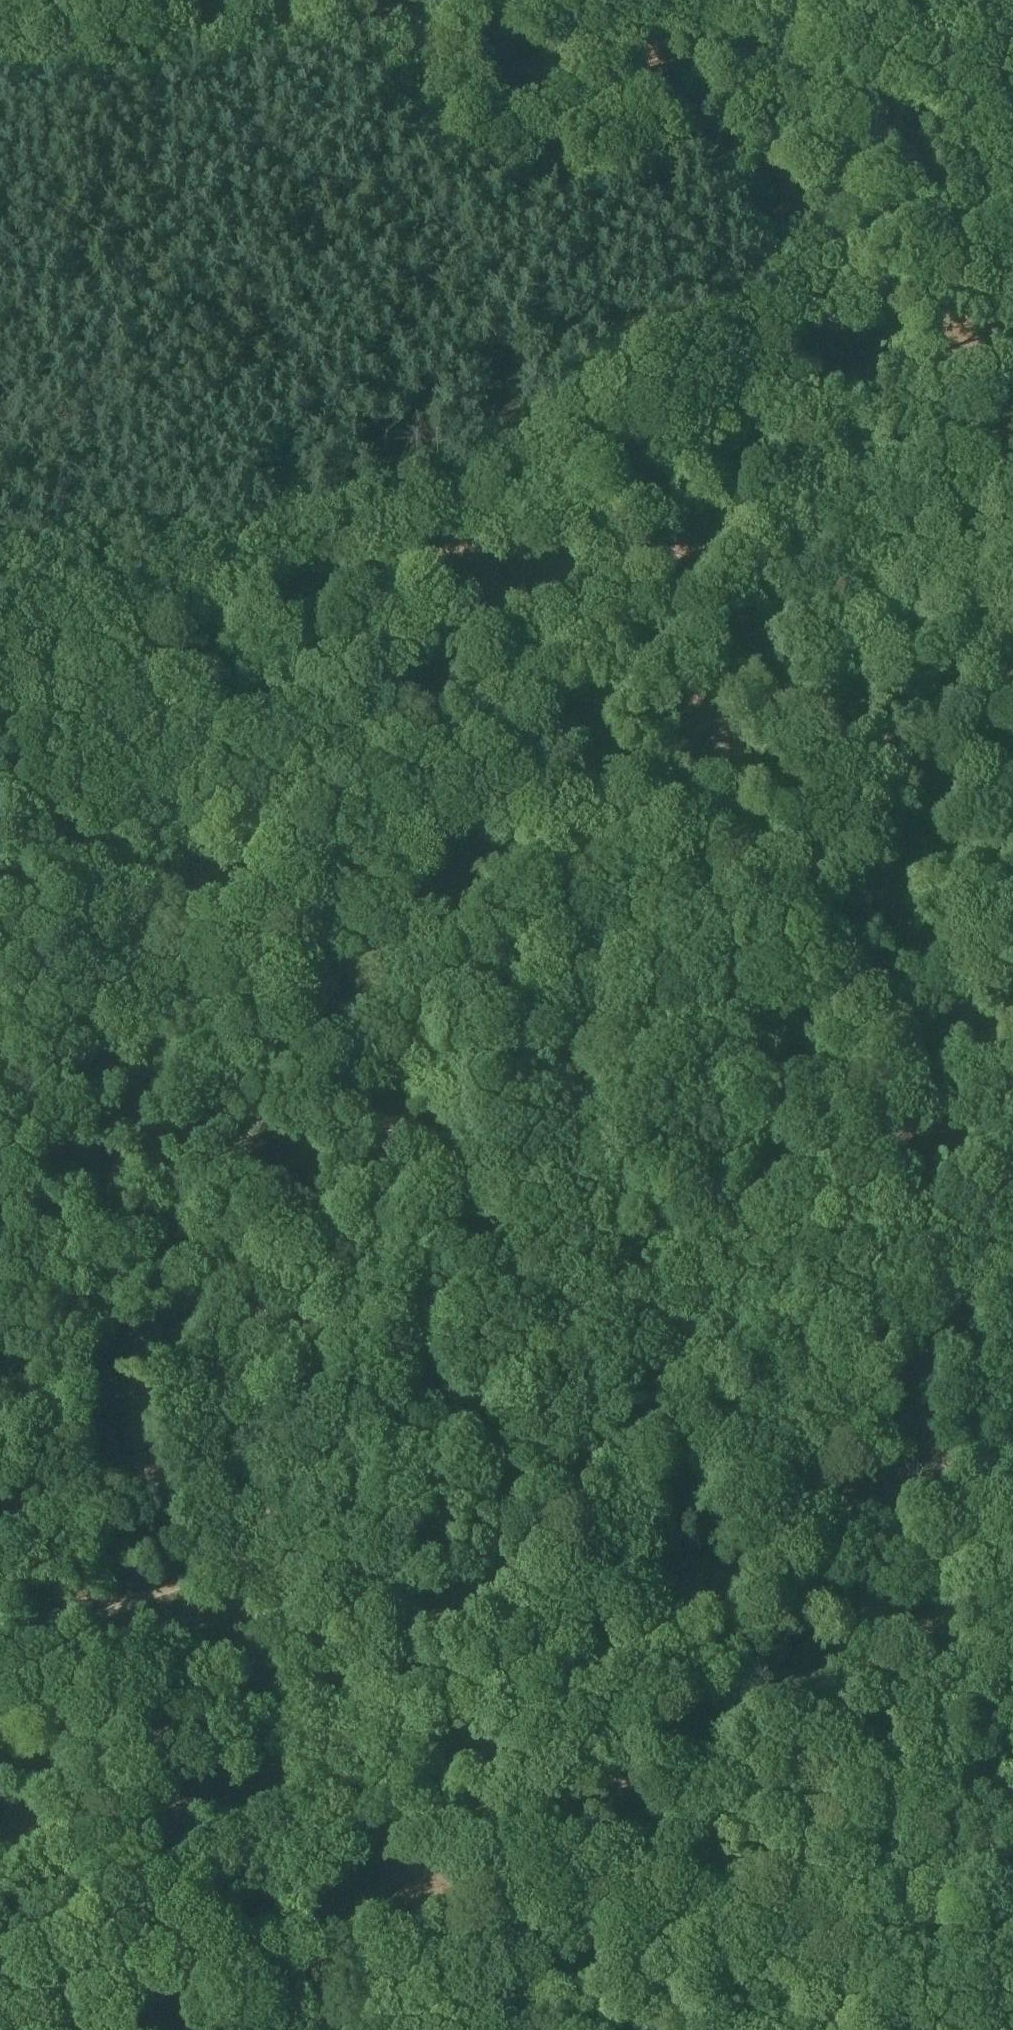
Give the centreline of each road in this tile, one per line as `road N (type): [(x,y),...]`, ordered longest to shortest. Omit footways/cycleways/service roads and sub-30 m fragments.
road 1 (track): [(0,1650),(1012,1295)]

